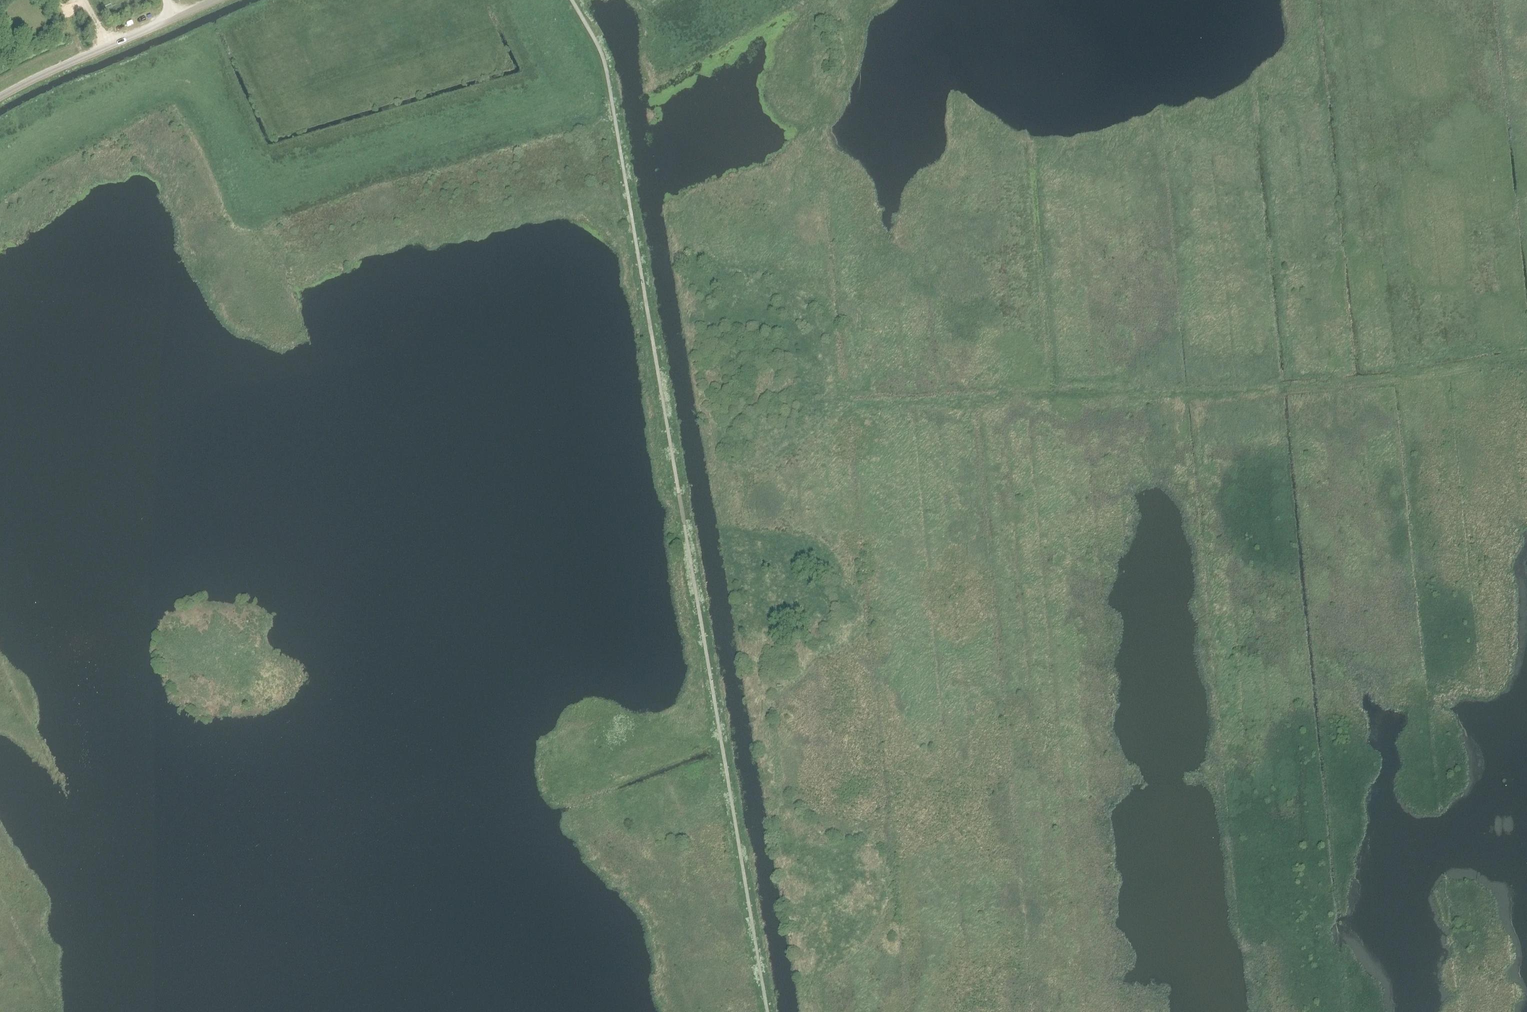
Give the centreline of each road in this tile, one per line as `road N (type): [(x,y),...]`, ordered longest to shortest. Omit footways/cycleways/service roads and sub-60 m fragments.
road 1 (track): [(0,168),(193,68),(252,190),(574,87),(533,6),(546,0)]
road 2 (unclassified): [(0,96),(213,0)]

